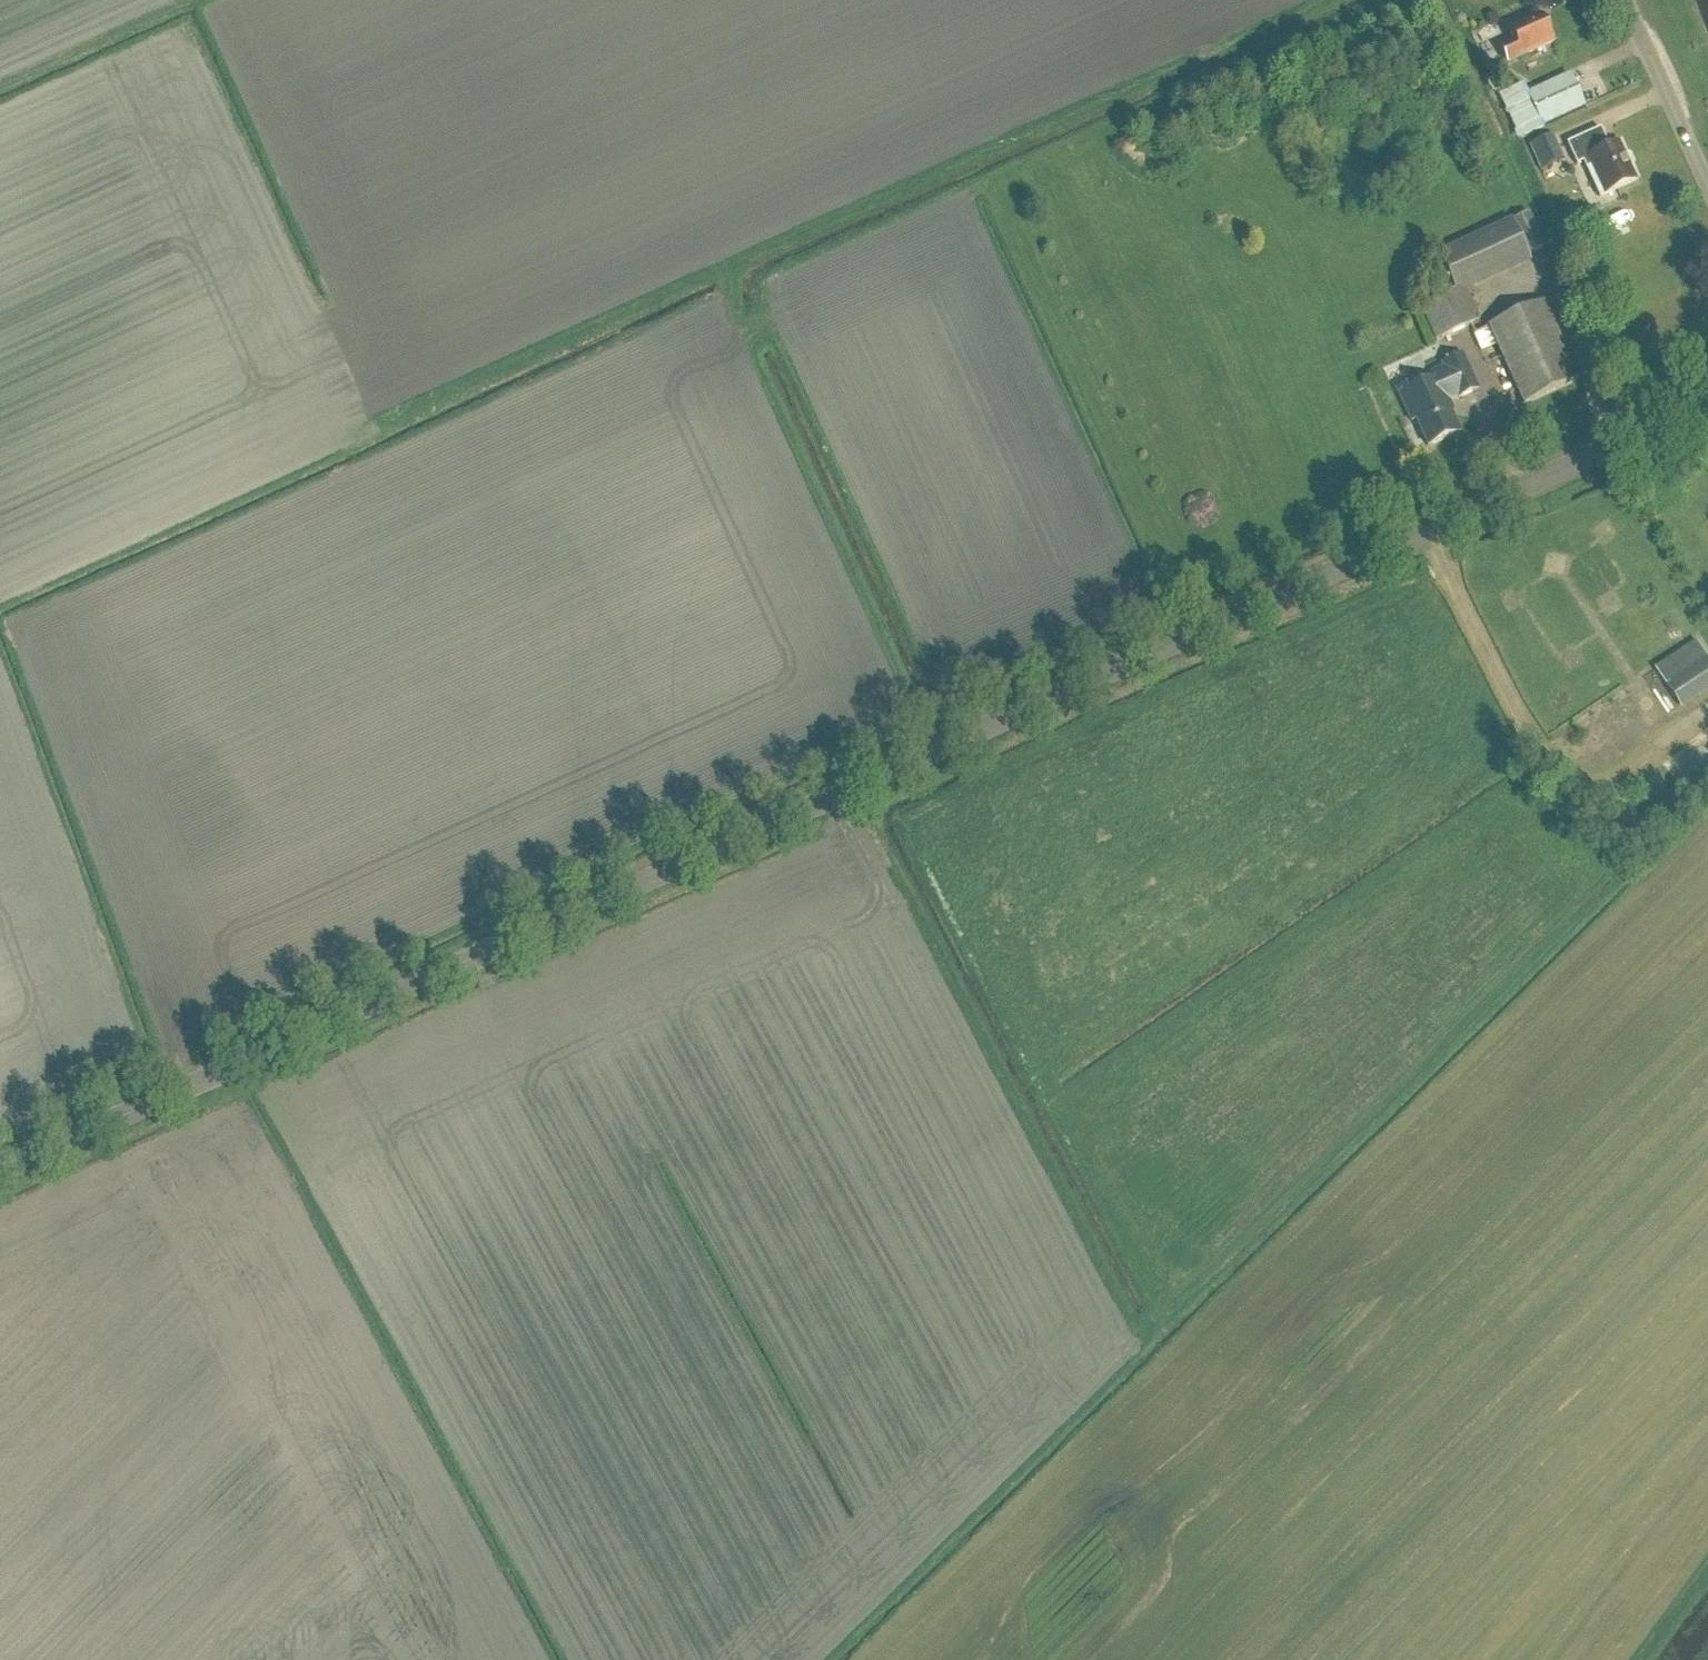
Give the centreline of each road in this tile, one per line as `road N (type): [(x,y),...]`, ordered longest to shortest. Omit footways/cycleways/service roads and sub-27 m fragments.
road 1 (tertiary): [(0,1170),(1707,404)]
road 2 (track): [(1432,531),(1543,770),(1065,1099)]
road 3 (tertiary): [(1707,188),(1624,0)]

